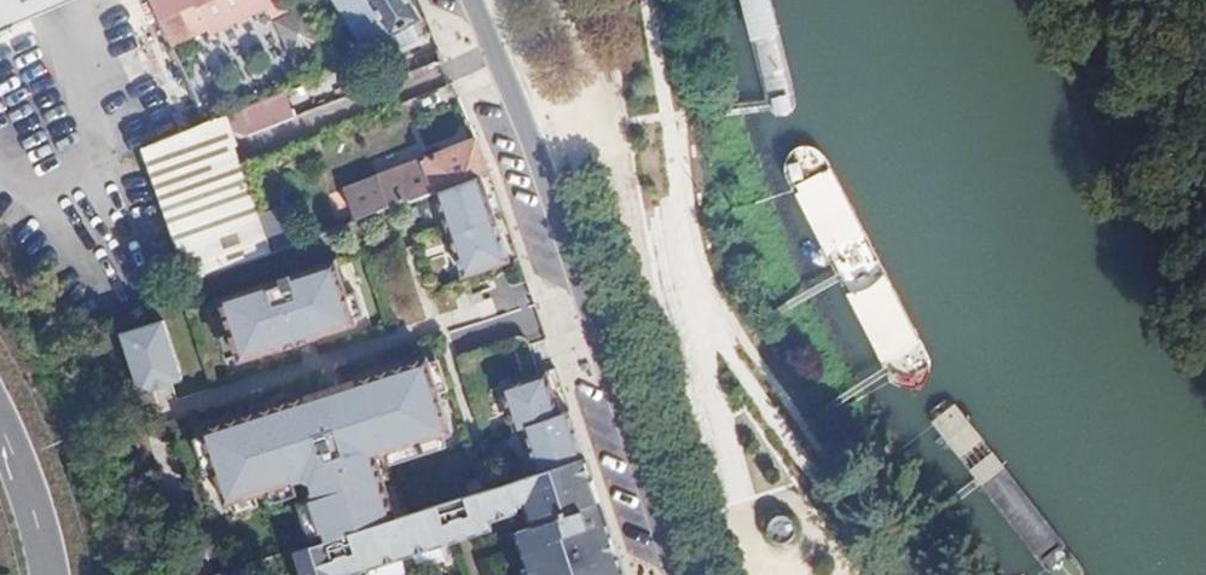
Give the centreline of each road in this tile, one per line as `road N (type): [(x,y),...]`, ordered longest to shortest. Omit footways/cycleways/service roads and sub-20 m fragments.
road 1 (unclassified): [(472,0),(536,151),(678,574)]
road 2 (primary): [(51,574),(0,417)]
road 3 (track): [(536,151),(665,108)]

